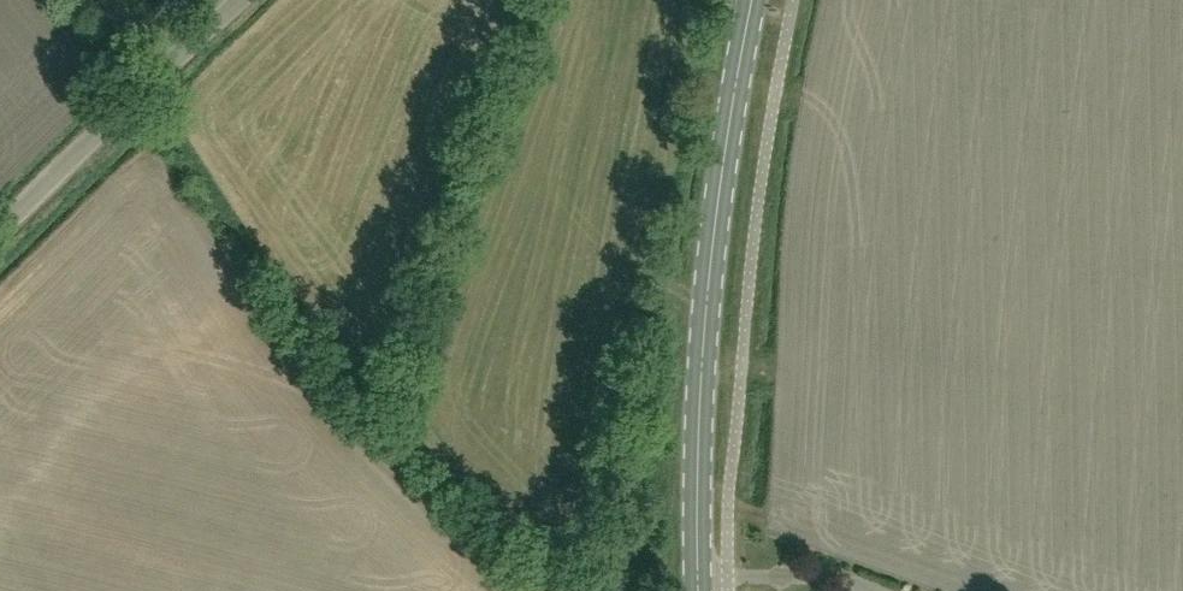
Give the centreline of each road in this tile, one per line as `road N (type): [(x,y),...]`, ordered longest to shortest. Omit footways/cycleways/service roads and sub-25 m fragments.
road 1 (secondary): [(698,590),(696,456),(707,280),(753,0)]
road 2 (unclassified): [(0,209),(234,0)]

